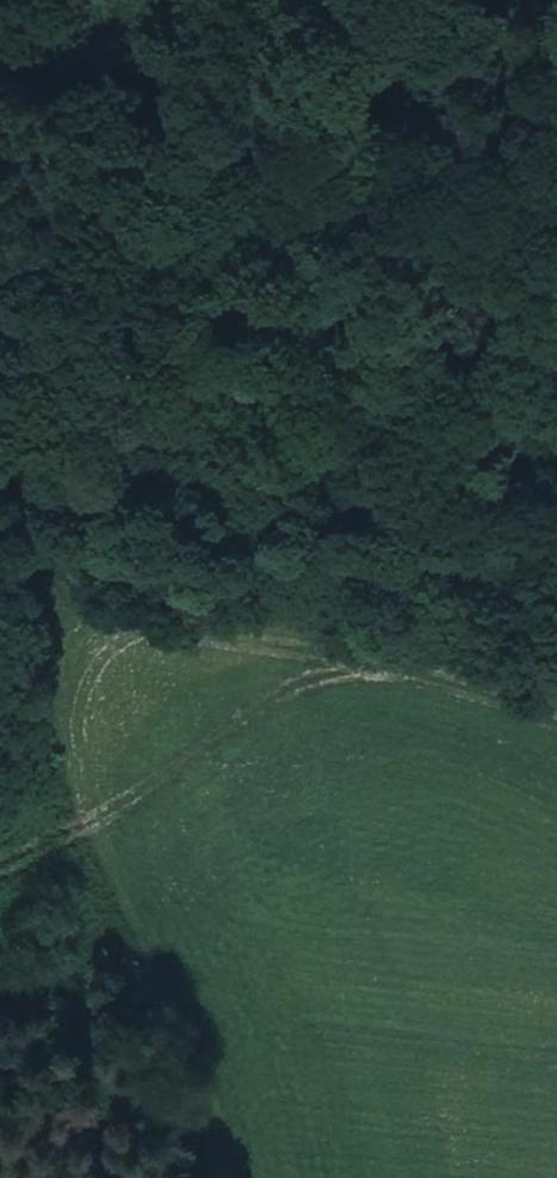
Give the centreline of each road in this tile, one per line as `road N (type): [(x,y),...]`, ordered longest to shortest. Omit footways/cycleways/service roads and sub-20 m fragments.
road 1 (track): [(0,512),(90,280),(287,0)]

